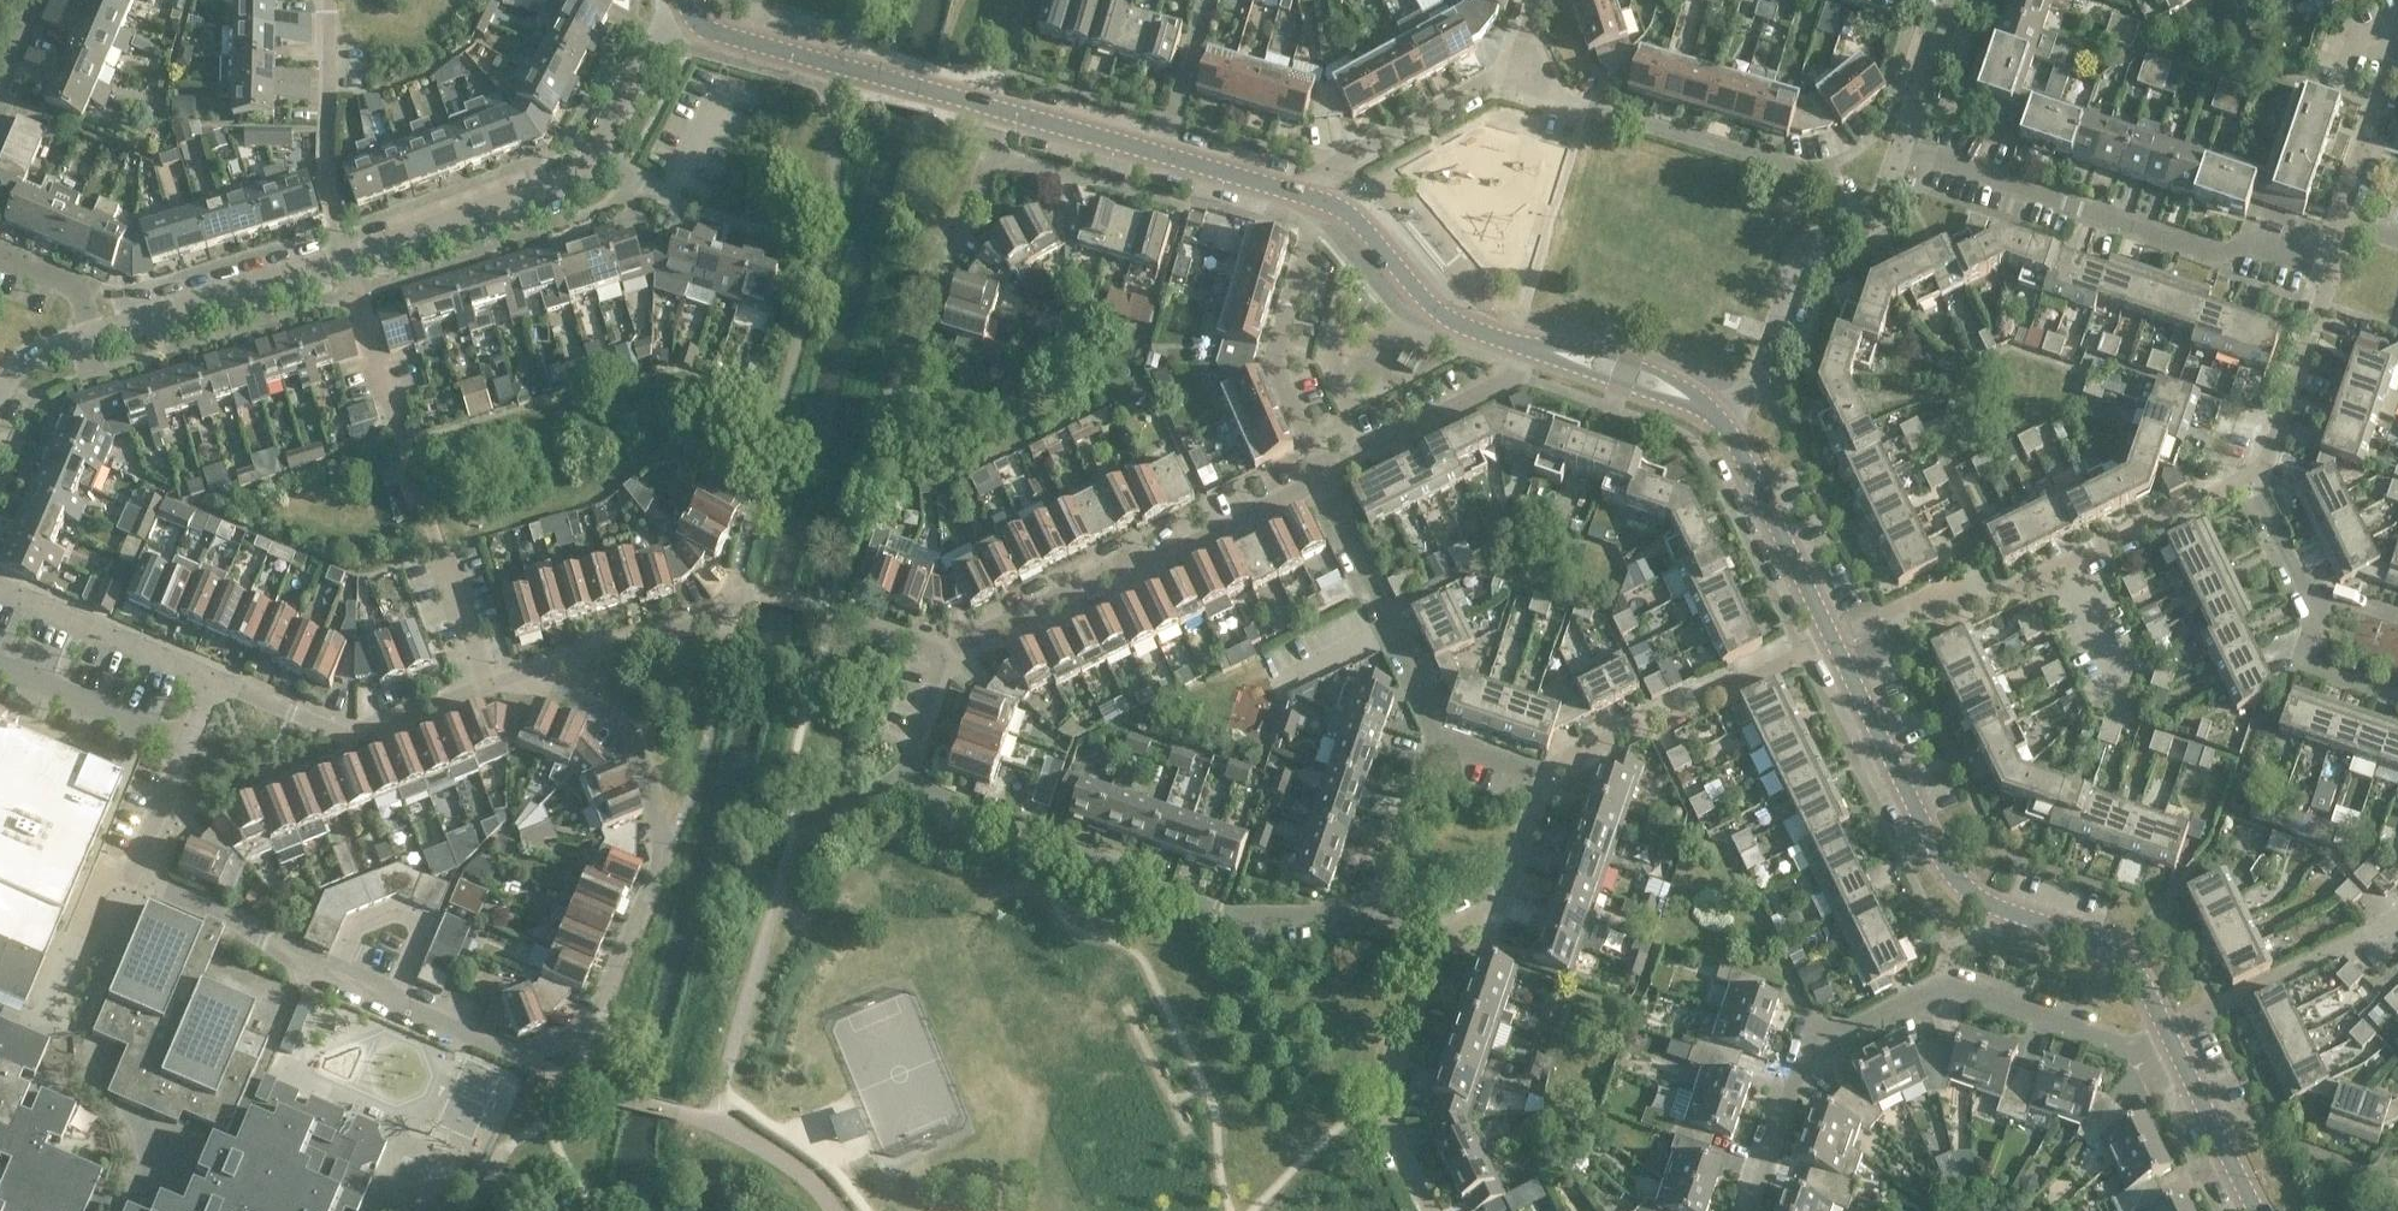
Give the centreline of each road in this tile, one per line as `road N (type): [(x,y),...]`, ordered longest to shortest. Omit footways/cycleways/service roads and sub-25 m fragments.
road 1 (residential): [(915,794),(1234,916),(1359,912),(1377,901),(1435,740)]
road 2 (residential): [(509,1049),(129,873),(209,680)]
road 3 (residential): [(1736,1210),(1797,1058),(1830,1033),(1954,984),(2135,1043),(2167,1031)]
road 4 (tertiary): [(2167,1031),(2135,967),(2109,945),(1986,901),(1943,865),(1833,639)]
road 5 (residential): [(509,1049),(548,1044),(587,1023),(664,847),(641,777),(610,721),(522,672)]
road 6 (residential): [(1426,1210),(1391,1142),(1384,1092),(1435,943),(1509,902),(1544,775)]
road 7 (residential): [(2331,263),(2252,237),(2221,254),(1898,147)]
road 8 (residential): [(1833,639),(1921,594),(1974,609),(2247,474)]
road 9 (residential): [(348,258),(579,177),(659,36),(689,10)]
road 10 (residential): [(944,655),(1321,477)]
road 11 (residential): [(1854,216),(1827,171),(1520,81)]
road 12 (tertiary): [(1160,151),(835,63)]
road 13 (residential): [(1544,775),(1584,746),(1833,639)]
road 14 (residential): [(209,680),(352,735),(487,683)]
road 15 (residential): [(1314,196),(1273,362),(1321,477)]
road 16 (residential): [(1435,740),(1321,477)]
road 17 (tertiary): [(1529,348),(1465,327),(1427,300),(1350,217),(1314,196)]
road 18 (residential): [(96,334),(348,258)]
road 19 (residential): [(348,258),(328,186),(331,0)]
road 20 (residential): [(2167,1031),(2397,919)]
road 21 (residential): [(1722,421),(1748,386),(1809,246),(1854,216)]
road 22 (residential): [(1321,477),(1487,390),(1522,367),(1529,348)]
road 23 (residential): [(1520,81),(1489,77),(1329,166),(1314,196)]
road 24 (tertiary): [(1833,639),(1722,421)]
road 25 (residential): [(522,672),(724,611),(735,591)]
road 26 (residential): [(2247,474),(2272,450),(2331,263)]
road 27 (residential): [(209,680),(0,589)]
road 28 (tertiary): [(2258,1210),(2167,1031)]
road 29 (tertiary): [(1706,406),(1657,370),(1612,354),(1529,348)]
road 30 (tertiary): [(1529,348),(1675,404),(1706,406)]
road 31 (residential): [(2345,222),(2342,206),(2397,49)]
road 32 (residential): [(395,421),(348,258)]
road 33 (tertiary): [(1314,196),(1160,151)]
road 34 (tertiary): [(835,63),(705,28),(689,10)]
road 35 (residential): [(1160,151),(1206,0)]
road 36 (residential): [(2397,695),(2302,662),(2320,609)]
road 37 (residential): [(1898,147),(1949,0)]
road 38 (residential): [(2320,609),(2247,474)]
road 39 (residential): [(915,794),(906,774),(944,655)]
road 40 (residential): [(944,655),(806,605)]
road 41 (residential): [(96,334),(79,290),(0,256)]
road 42 (residential): [(487,683),(445,561)]

